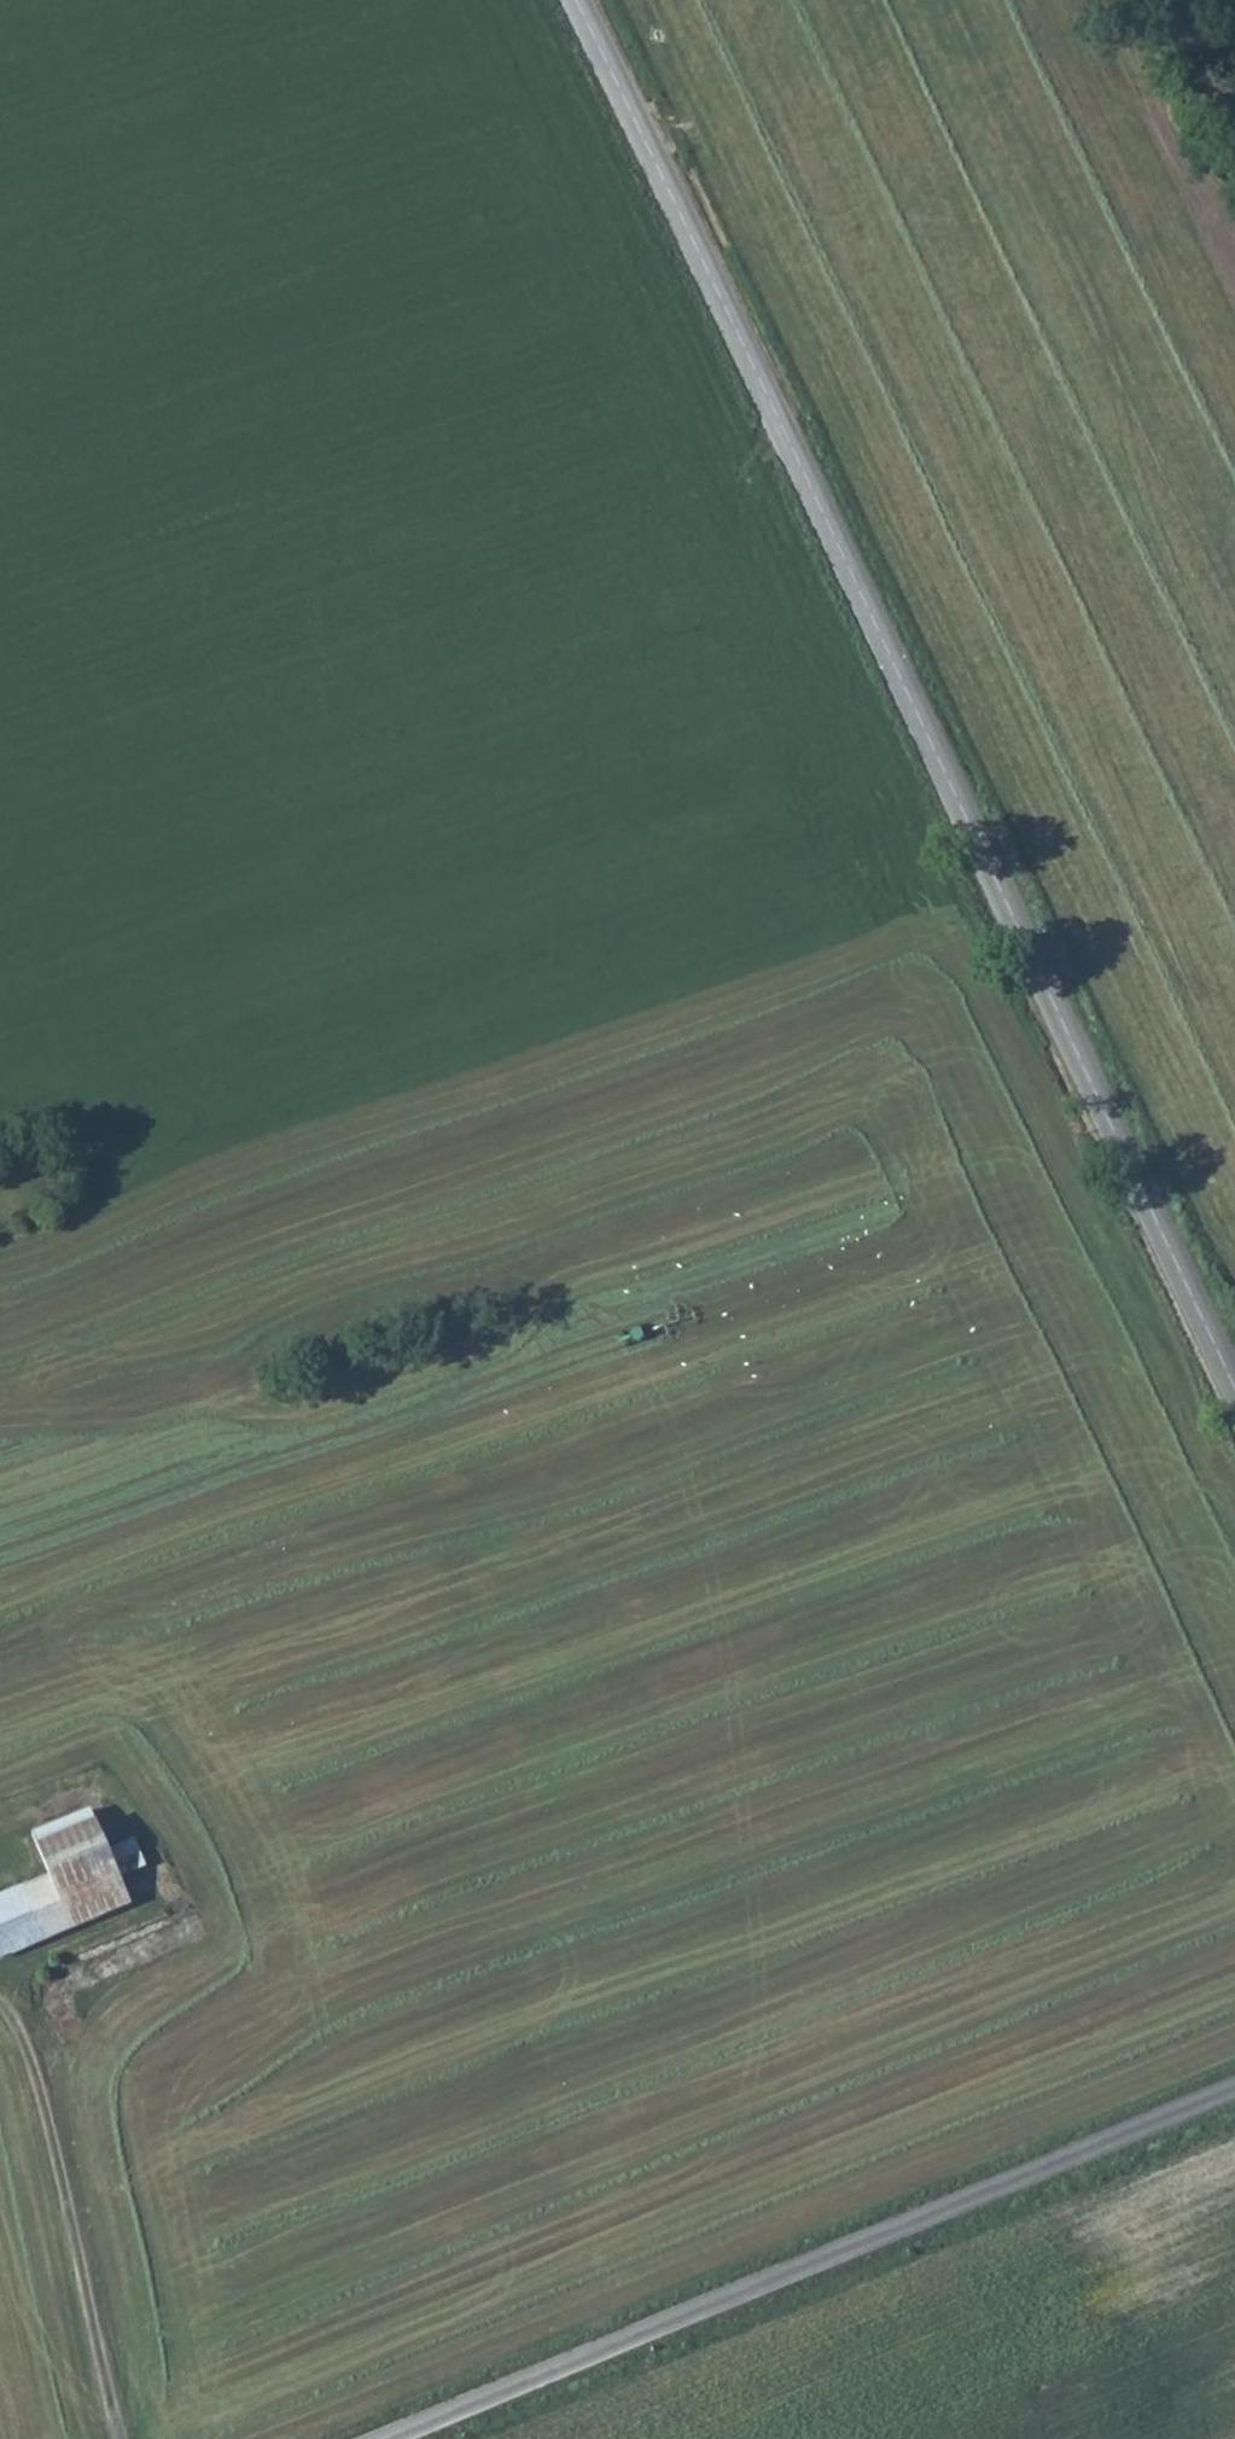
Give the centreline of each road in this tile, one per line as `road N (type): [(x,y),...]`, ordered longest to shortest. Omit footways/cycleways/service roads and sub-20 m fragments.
road 1 (tertiary): [(1234,1391),(715,274),(574,0)]
road 2 (unclassified): [(403,2438),(1234,2094)]
road 3 (track): [(120,2438),(16,2026),(0,2008)]

